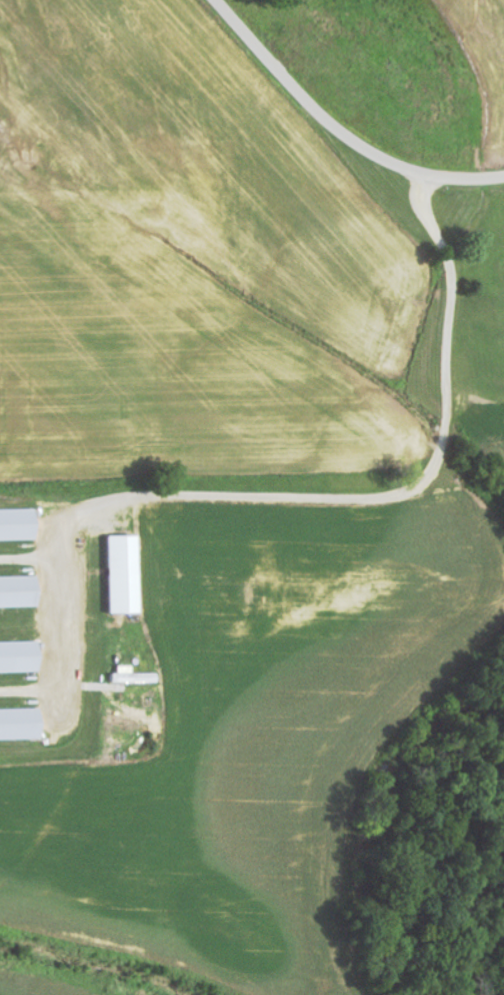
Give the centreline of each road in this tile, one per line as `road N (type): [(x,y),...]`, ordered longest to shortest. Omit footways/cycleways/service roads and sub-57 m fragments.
road 1 (residential): [(213,0),(321,117),(371,155),(427,177),(503,178)]
road 2 (residential): [(95,0),(95,38),(122,133)]

